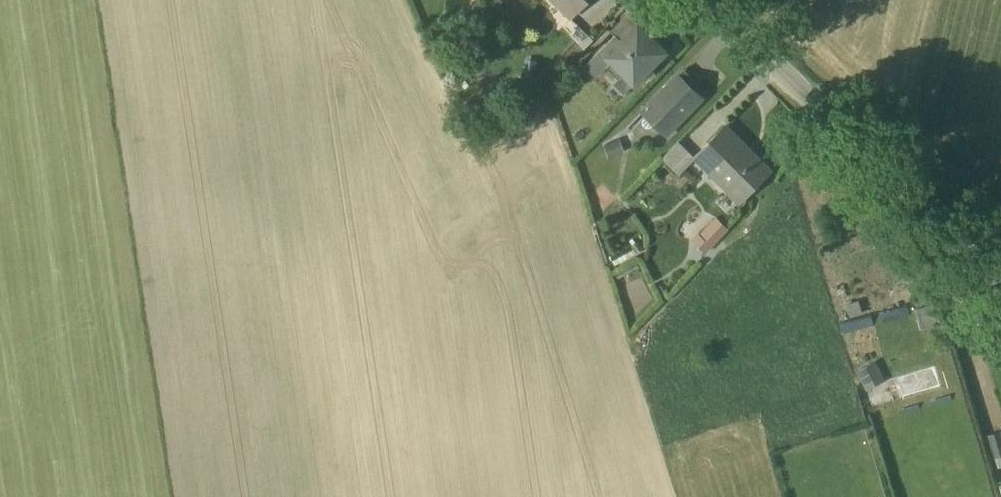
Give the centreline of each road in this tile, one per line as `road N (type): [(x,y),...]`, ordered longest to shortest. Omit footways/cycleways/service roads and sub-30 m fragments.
road 1 (tertiary): [(1000,284),(714,0)]

